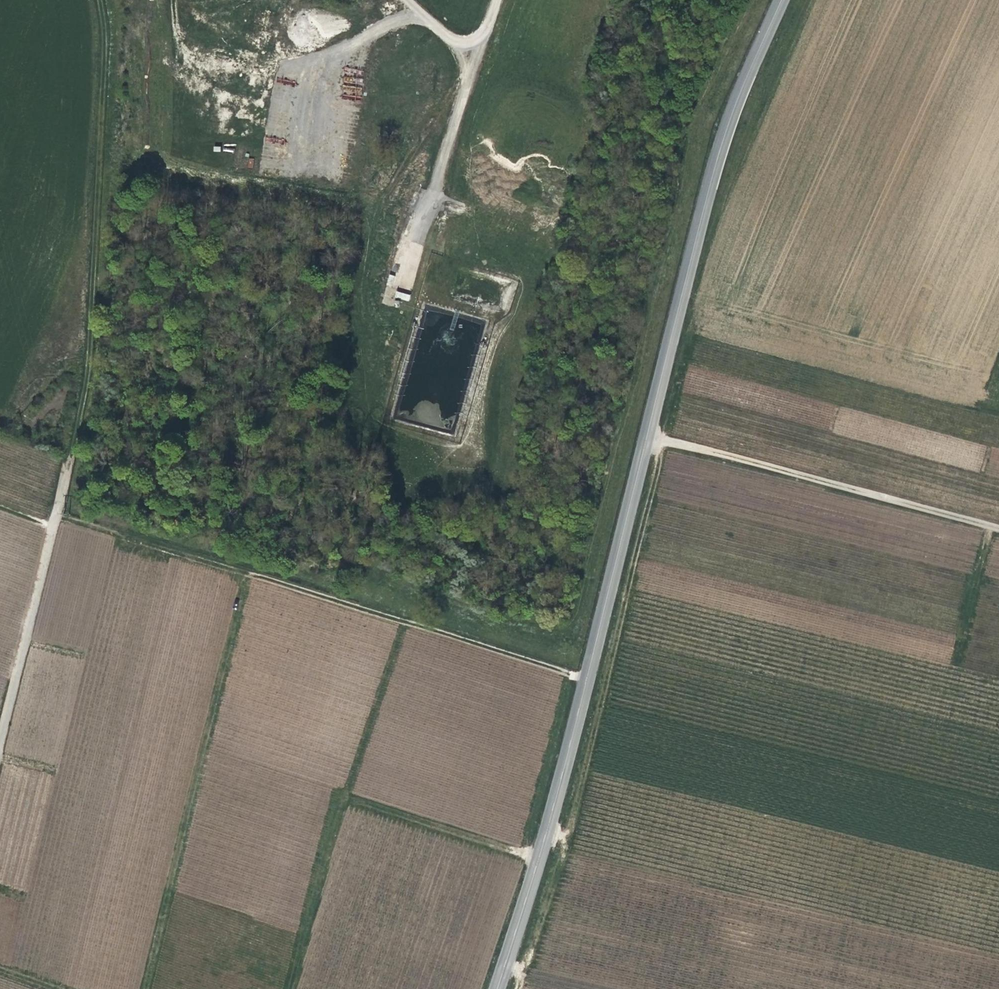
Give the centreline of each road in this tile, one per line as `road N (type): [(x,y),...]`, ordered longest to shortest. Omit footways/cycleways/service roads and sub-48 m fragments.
road 1 (tertiary): [(494,988),(588,682),(707,165),(779,0)]
road 2 (track): [(53,519),(588,682)]
road 3 (track): [(100,0),(90,361),(55,520)]
road 4 (track): [(646,435),(998,529)]
road 5 (track): [(469,42),(473,62),(409,273)]
road 6 (unclassified): [(0,741),(53,519)]
road 7 (track): [(419,12),(318,68),(301,167)]

